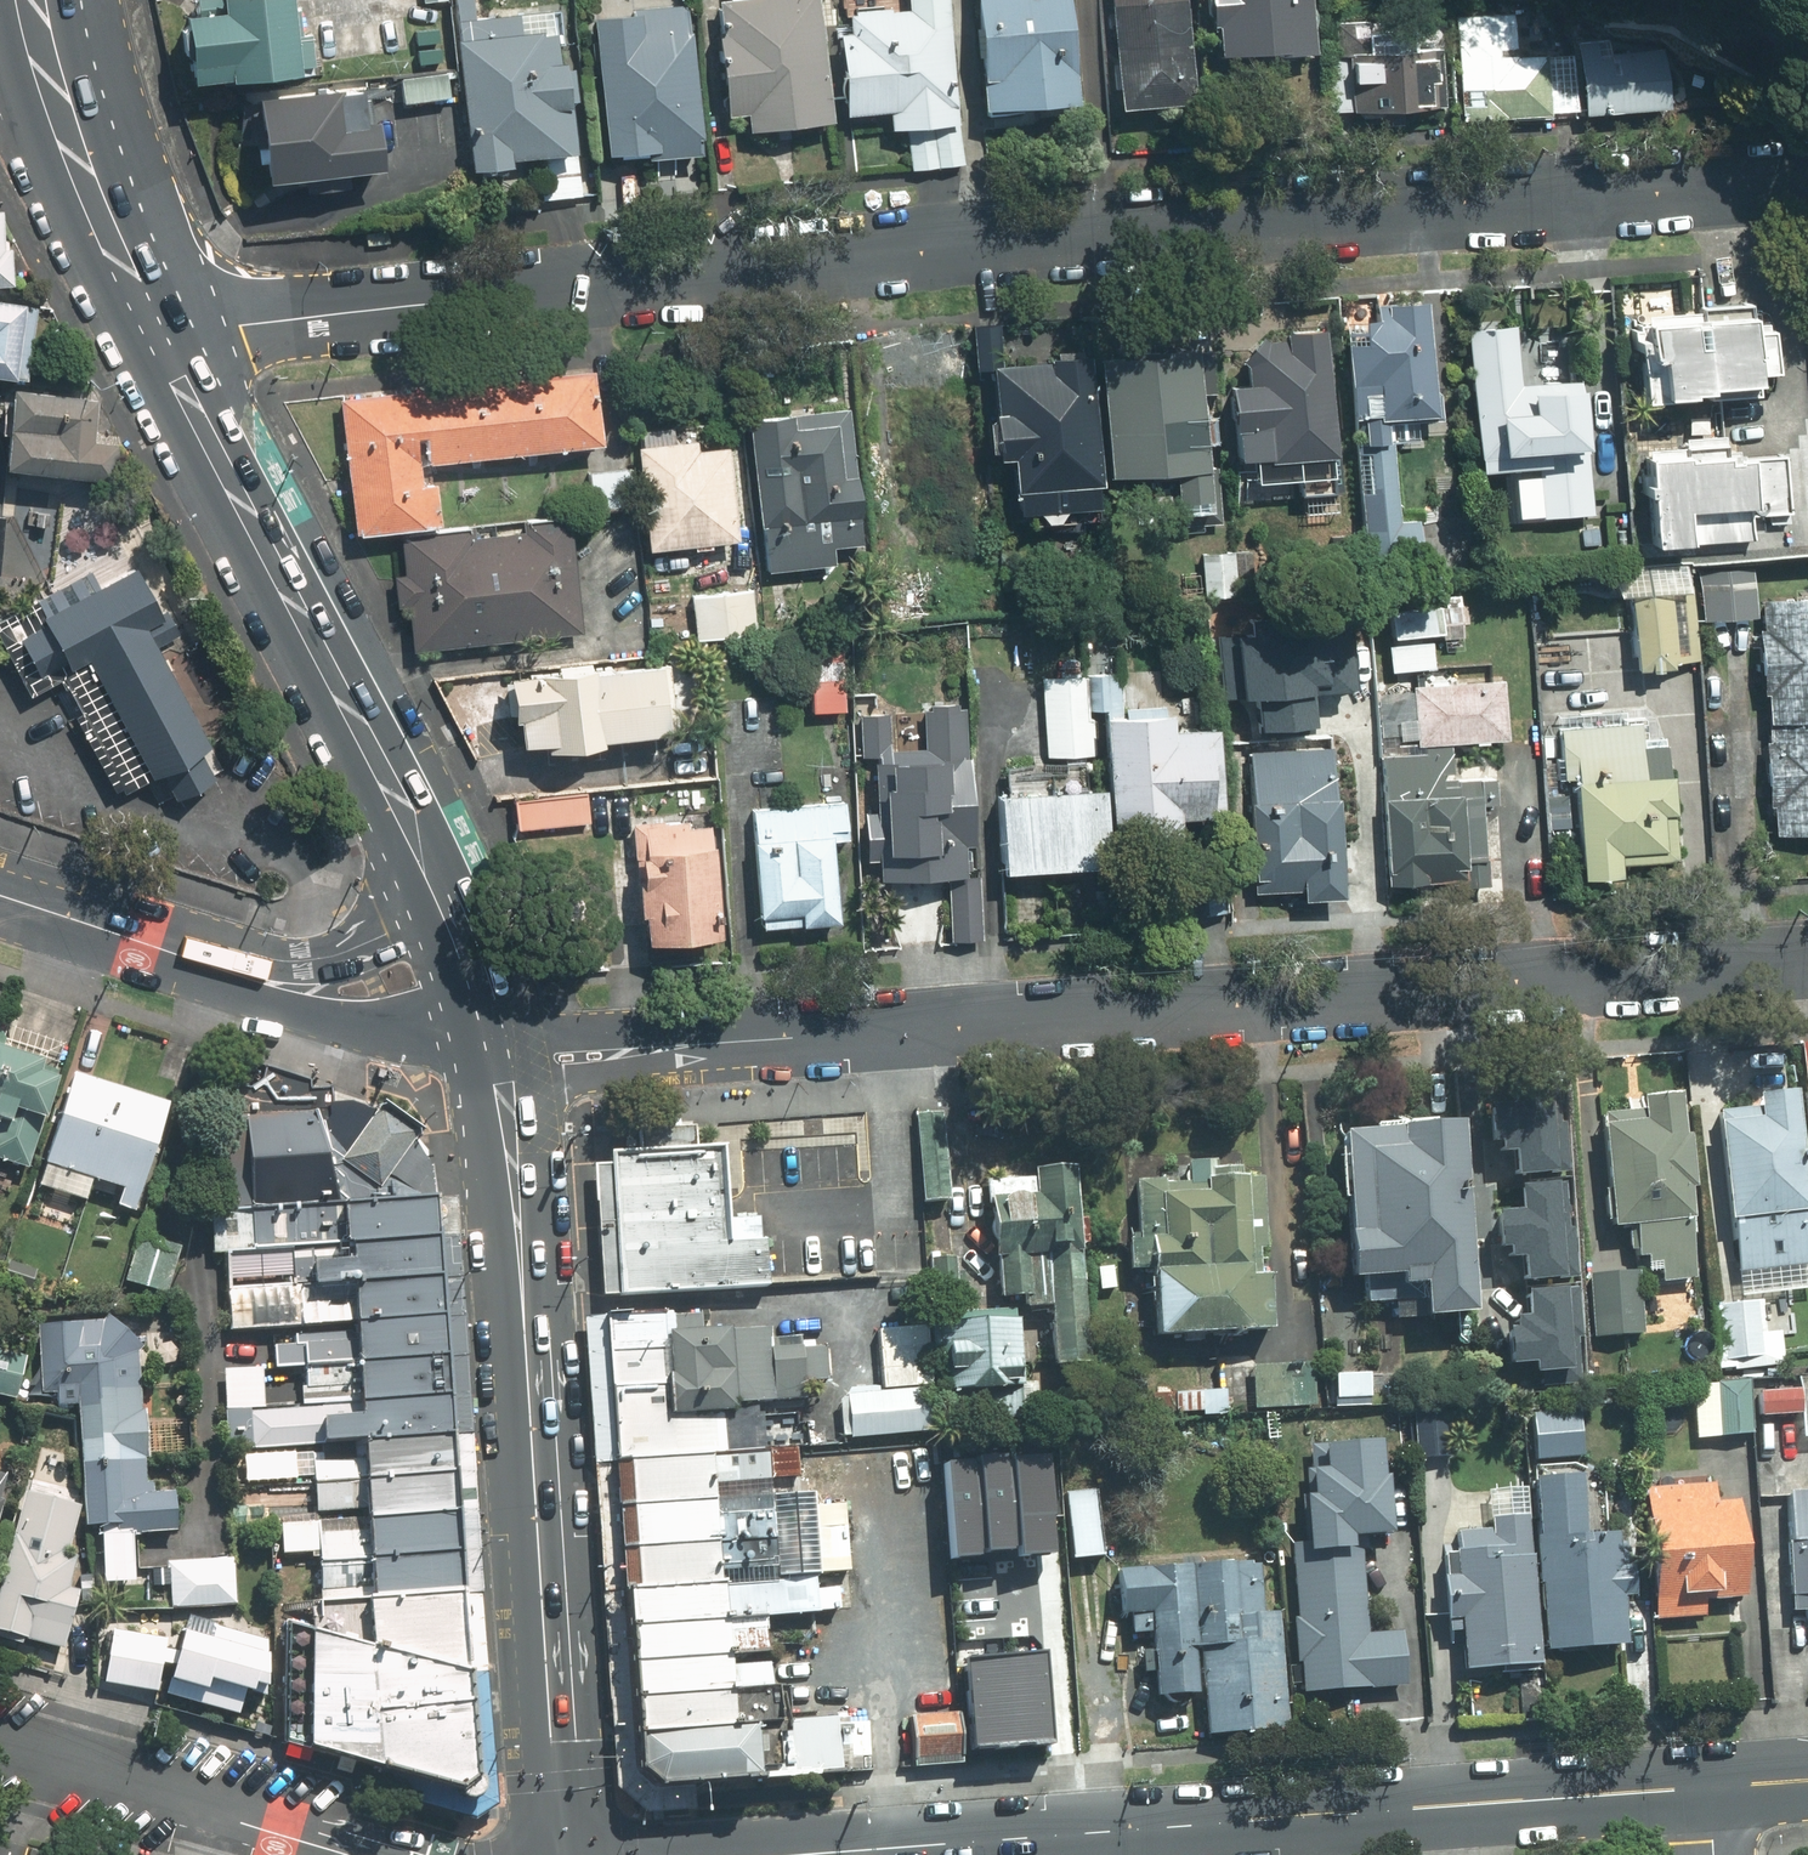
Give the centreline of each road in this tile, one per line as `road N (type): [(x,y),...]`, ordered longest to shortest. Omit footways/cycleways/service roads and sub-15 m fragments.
road 1 (residential): [(148,334),(1099,230),(1807,186)]
road 2 (residential): [(1807,957),(717,1046)]
road 3 (secondary): [(754,1854),(1707,1785)]
road 4 (primary): [(500,1085),(560,1854)]
road 5 (primary): [(148,334),(448,905)]
road 6 (residential): [(0,1749),(348,1854)]
road 7 (primary): [(28,0),(57,123),(148,334)]
road 8 (secondary): [(484,1011),(398,1020),(331,1016),(259,996),(208,966)]
road 9 (secondary): [(208,966),(323,960),(448,905)]
road 10 (residential): [(493,1040),(664,1035),(717,1046)]
road 11 (residential): [(717,1046),(658,1064),(500,1085)]
road 12 (secondary): [(0,892),(208,966)]

